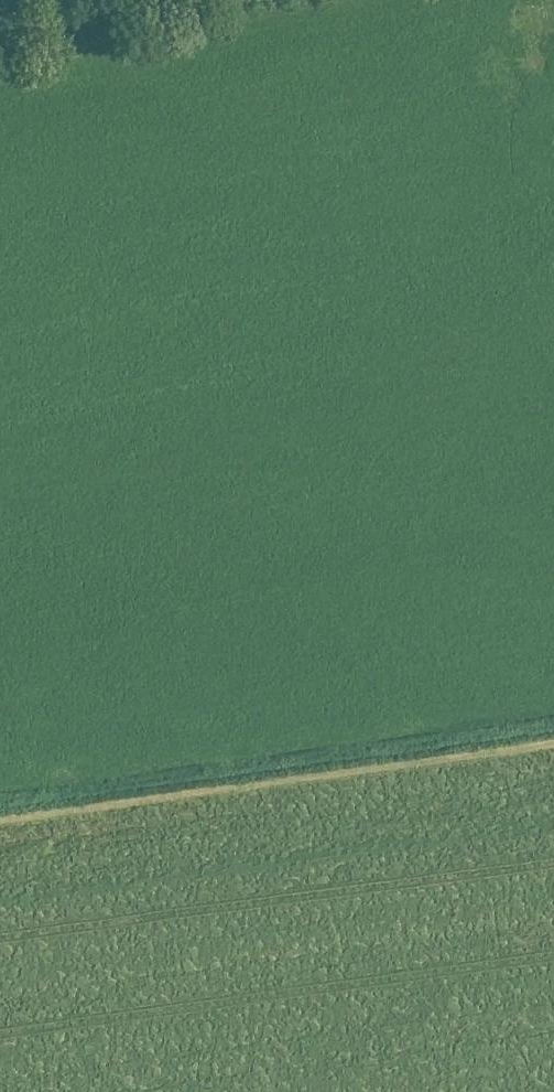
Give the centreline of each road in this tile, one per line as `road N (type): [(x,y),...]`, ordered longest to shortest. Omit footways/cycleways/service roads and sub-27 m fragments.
road 1 (unclassified): [(0,45),(209,0)]

